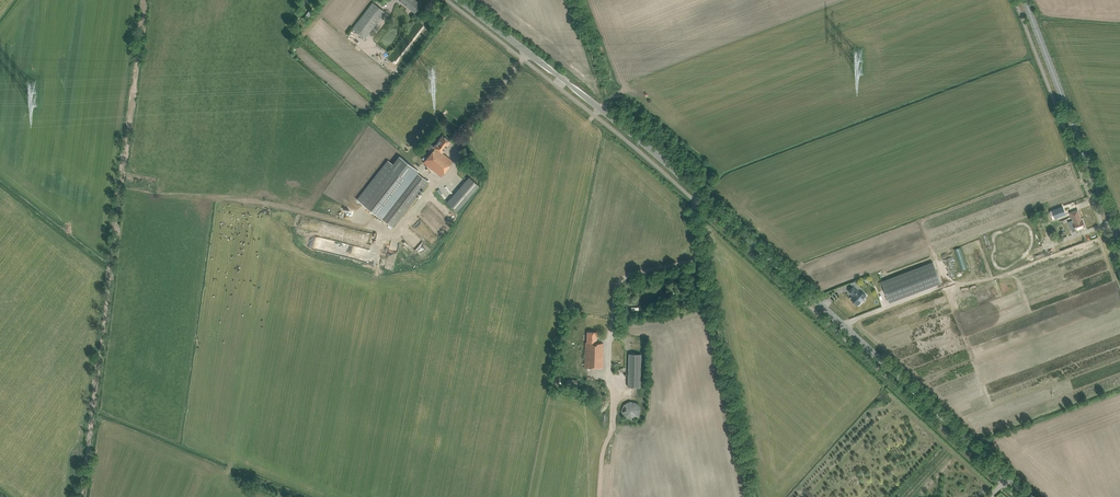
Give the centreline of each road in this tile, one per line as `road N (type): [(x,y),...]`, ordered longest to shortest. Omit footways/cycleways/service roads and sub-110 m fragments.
road 1 (tertiary): [(1030,496),(602,110),(458,0)]
road 2 (track): [(80,496),(146,0)]
road 3 (track): [(692,200),(755,496)]
road 4 (tertiary): [(1119,245),(1025,0)]

